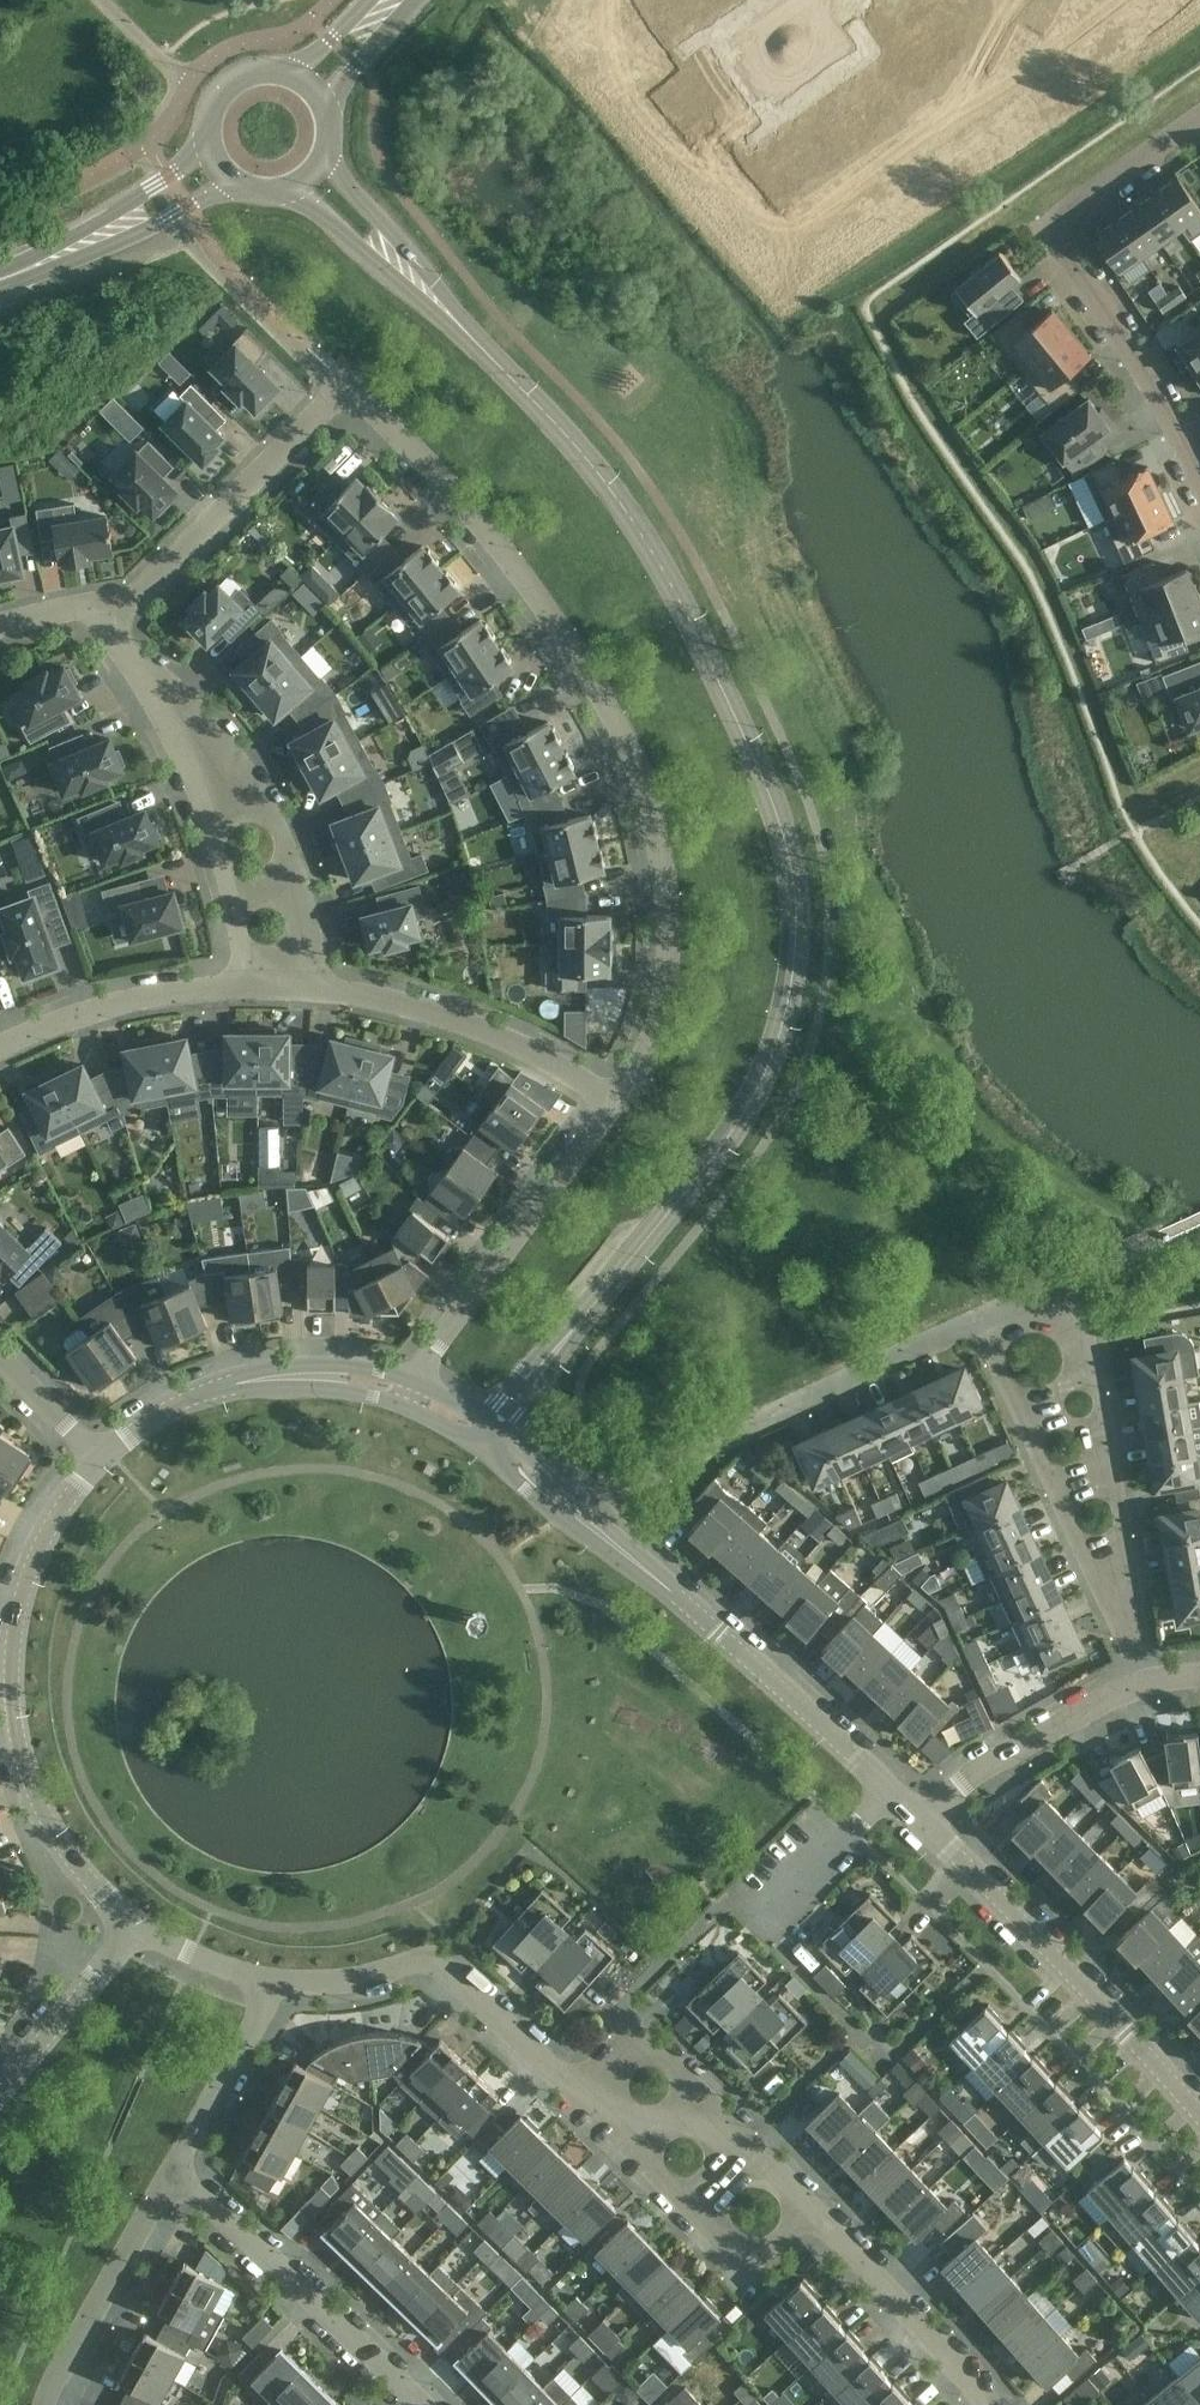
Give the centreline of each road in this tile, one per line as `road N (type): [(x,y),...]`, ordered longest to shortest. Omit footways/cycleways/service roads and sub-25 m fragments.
road 1 (residential): [(489,1437),(745,1113),(772,1061),(792,988),(797,894),(765,781),(672,584),(589,460),(448,313)]
road 2 (residential): [(616,1102),(644,1061),(666,989),(667,879),(644,784),(591,679),(499,550),(342,381)]
road 3 (residential): [(890,1794),(489,1437)]
road 4 (residential): [(138,1929),(78,1867),(39,1805),(18,1749),(12,1689),(14,1625),(30,1568),(99,1461)]
road 5 (residential): [(1159,1679),(1087,1277),(982,1325)]
road 6 (residential): [(1199,115),(1064,212),(1055,228),(1199,474)]
road 7 (residential): [(1199,2118),(920,1821)]
road 8 (residential): [(1142,1684),(982,1325)]
road 9 (residential): [(317,986),(283,844),(219,741),(135,665)]
road 10 (residential): [(587,2094),(430,1962),(326,1983),(270,1978)]
road 11 (residential): [(410,1391),(616,1102)]
road 12 (residential): [(248,985),(226,869),(135,665)]
road 13 (residential): [(418,2404),(174,2171)]
road 14 (residential): [(99,1461),(154,1419),(261,1376),(323,1371),(410,1391)]
road 15 (residential): [(820,2214),(646,2035),(587,2094)]
road 16 (residential): [(106,609),(136,597),(342,381)]
road 17 (residential): [(820,2214),(760,2269),(587,2094)]
road 18 (residential): [(616,1102),(482,1026),(317,986)]
road 19 (residential): [(982,1325),(721,1442)]
road 20 (residential): [(47,2404),(54,2378),(174,2171)]
road 21 (residential): [(1142,1684),(971,1775),(920,1821)]
road 22 (residential): [(248,985),(125,1005),(0,1055)]
road 23 (residential): [(985,2404),(820,2214)]
road 24 (tertiary): [(31,266),(158,223),(233,181)]
road 25 (residential): [(174,2171),(263,2010),(270,1978)]
road 26 (tertiary): [(208,145),(31,266)]
road 27 (residential): [(0,2089),(138,1929)]
road 28 (residential): [(448,313),(328,149)]
road 29 (residential): [(290,188),(448,313)]
road 30 (residential): [(890,1794),(765,1929)]
road 31 (residential): [(0,1356),(99,1461)]
road 32 (residential): [(270,1978),(138,1929)]
road 33 (tertiary): [(294,73),(255,69),(221,89),(206,125),(208,145)]

